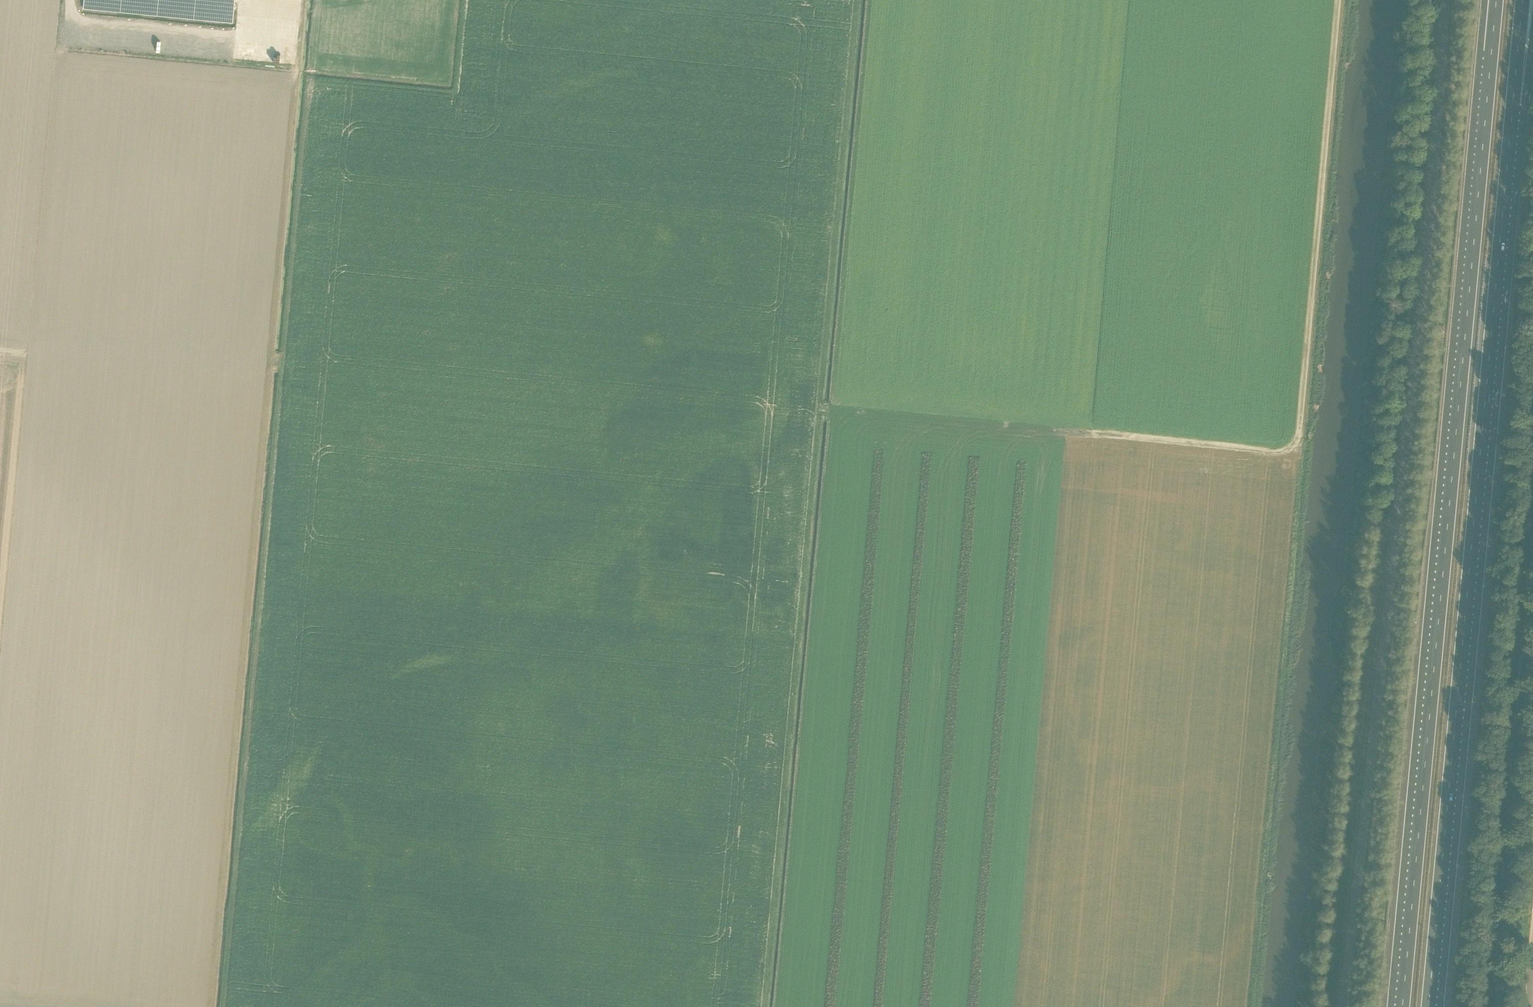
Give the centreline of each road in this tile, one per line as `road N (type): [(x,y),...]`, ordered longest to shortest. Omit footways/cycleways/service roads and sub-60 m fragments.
road 1 (unclassified): [(1345,1006),(1425,286),(1446,0)]
road 2 (motorway): [(1496,0),(1401,1006)]
road 3 (track): [(228,1006),(319,0)]
road 4 (track): [(1340,0),(1258,1006)]
road 5 (motorway): [(1429,1006),(1514,104)]
road 6 (track): [(71,0),(89,27),(226,42)]

